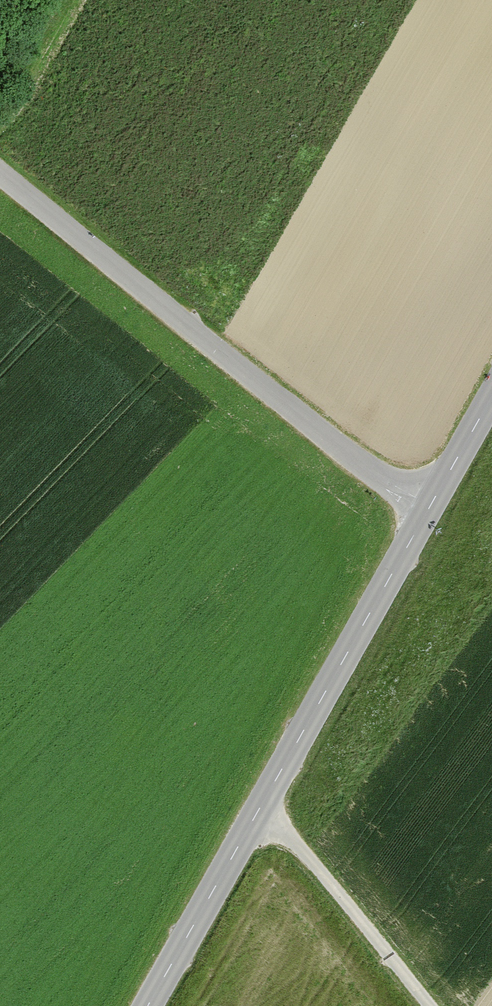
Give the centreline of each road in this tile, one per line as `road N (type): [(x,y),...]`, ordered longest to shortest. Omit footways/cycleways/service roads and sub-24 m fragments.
road 1 (tertiary): [(149,1005),(429,508)]
road 2 (unclassified): [(0,170),(429,508)]
road 3 (track): [(257,813),(415,1005)]
road 4 (tertiary): [(429,508),(491,397)]

